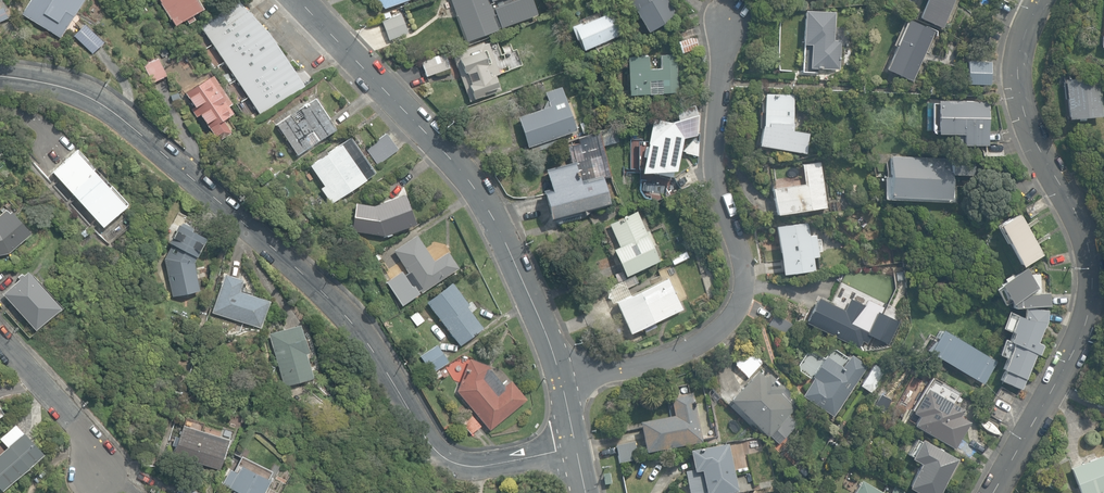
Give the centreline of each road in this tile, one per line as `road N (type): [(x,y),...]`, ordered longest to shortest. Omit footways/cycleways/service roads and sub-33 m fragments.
road 1 (residential): [(576,448),(476,466),(449,461),(346,316),(244,223),(106,107),(73,90),(0,76)]
road 2 (tertiary): [(1038,0),(1018,57),(1019,91),(1084,240),(1091,301),(1062,371),(993,492)]
road 3 (residential): [(728,23),(714,174),(744,270),(741,298),(683,350),(562,386)]
road 4 (tertiary): [(300,0),(463,168),(494,220),(562,386)]
road 5 (residential): [(0,334),(103,461),(102,475)]

